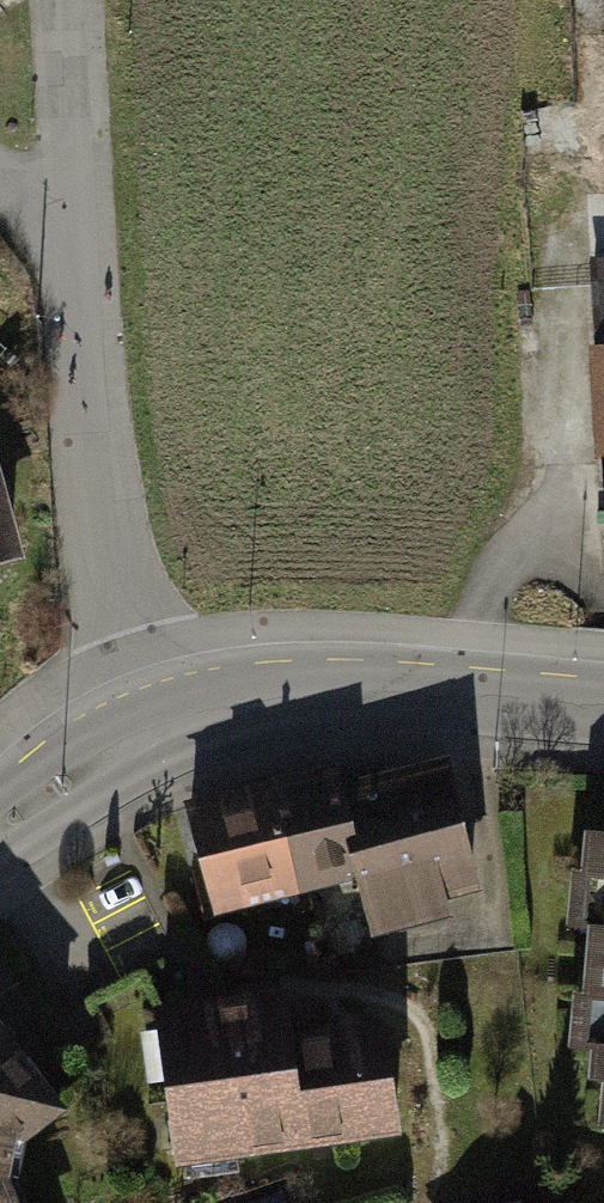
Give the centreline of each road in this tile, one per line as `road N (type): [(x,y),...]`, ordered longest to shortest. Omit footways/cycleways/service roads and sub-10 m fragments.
road 1 (residential): [(88,252),(100,451),(157,722)]
road 2 (unclassified): [(157,722),(243,697),(452,697),(603,709)]
road 3 (residential): [(75,0),(88,252)]
road 4 (unclassified): [(0,828),(65,775),(157,722)]

